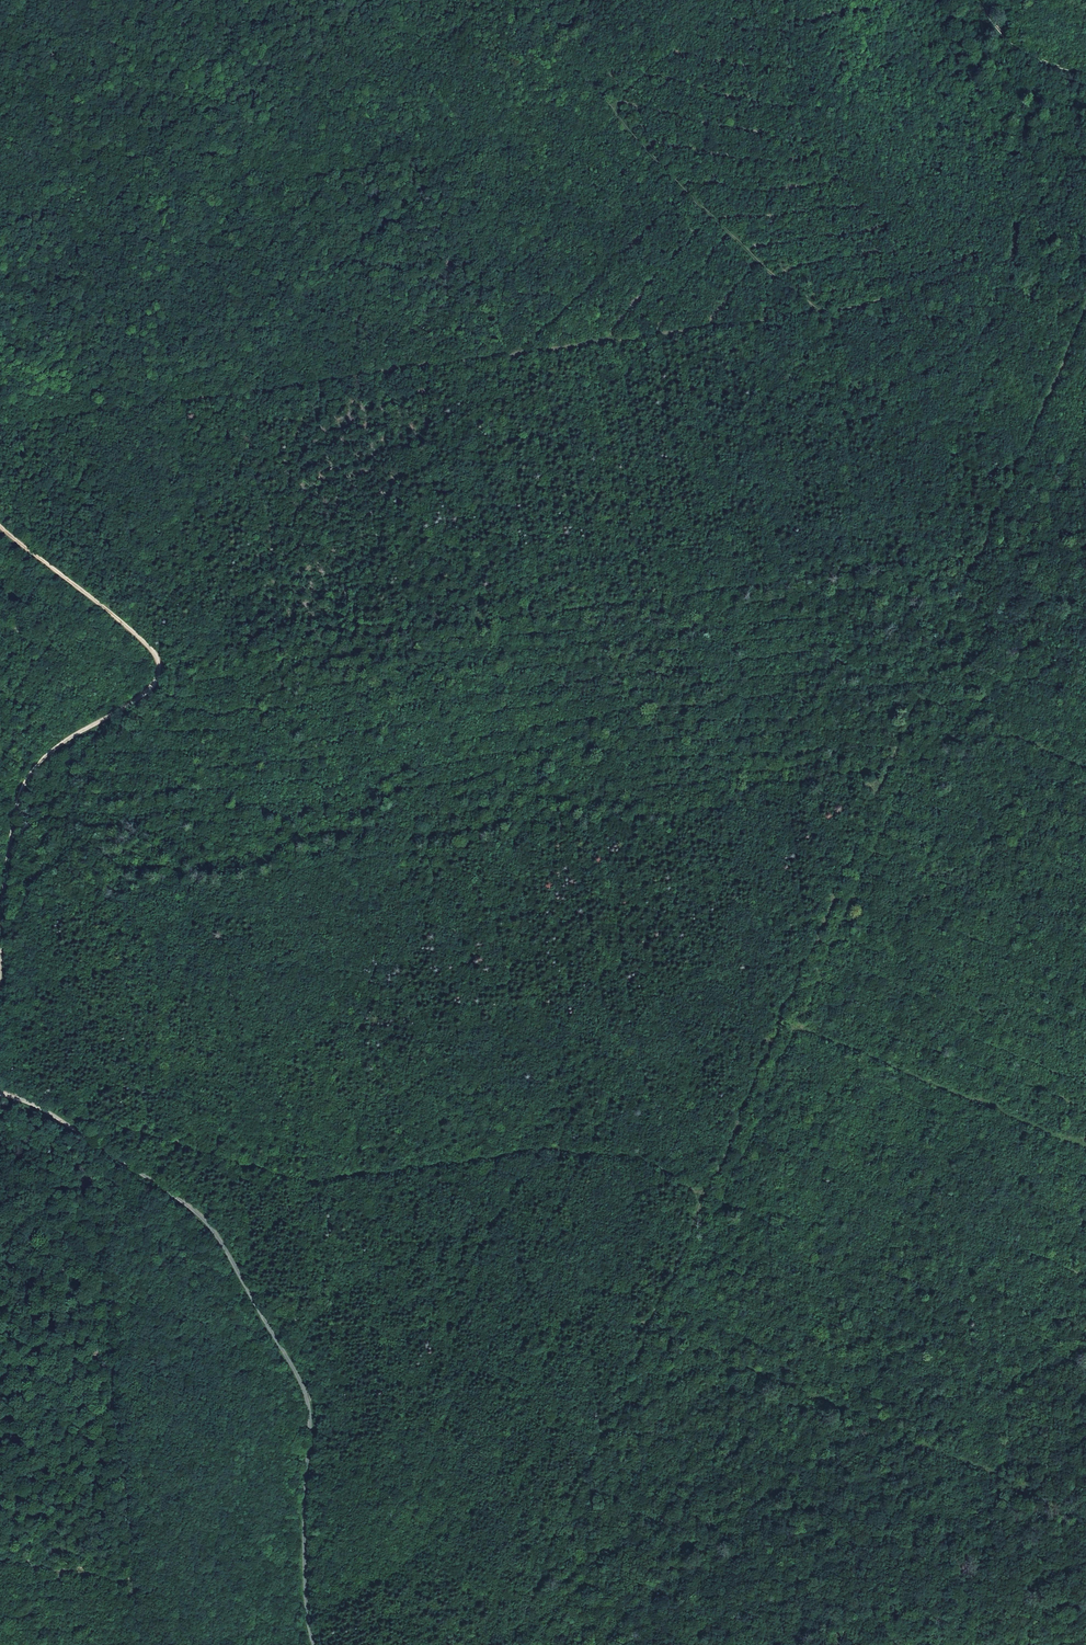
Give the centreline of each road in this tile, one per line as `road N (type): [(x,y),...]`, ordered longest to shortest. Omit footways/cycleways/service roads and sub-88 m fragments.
road 1 (track): [(315,1644),(305,1593),(306,1395),(212,1231),(91,1141)]
road 2 (track): [(0,930),(22,786),(65,741),(142,697),(159,670)]
road 3 (track): [(159,670),(148,646),(0,527)]
road 4 (track): [(1085,72),(1012,44),(979,0)]

